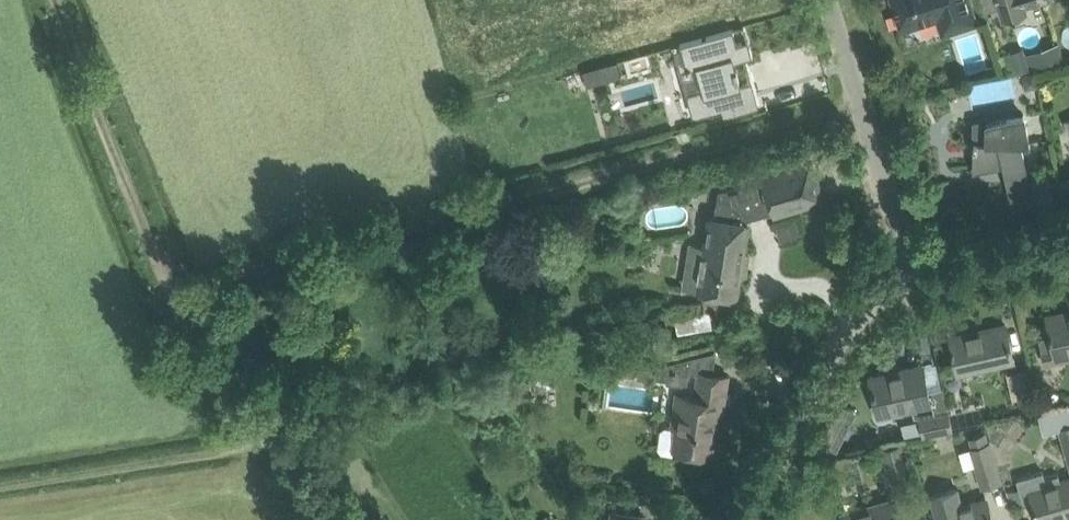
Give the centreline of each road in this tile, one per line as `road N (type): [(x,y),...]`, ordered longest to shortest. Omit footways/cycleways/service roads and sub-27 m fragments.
road 1 (track): [(855,84),(154,258)]
road 2 (track): [(51,0),(154,258),(325,519)]
road 3 (unclassified): [(752,519),(827,360),(880,297),(911,278)]
road 4 (residential): [(911,278),(827,0)]
road 5 (track): [(257,425),(0,463)]
road 6 (unclassified): [(911,278),(1068,243)]

